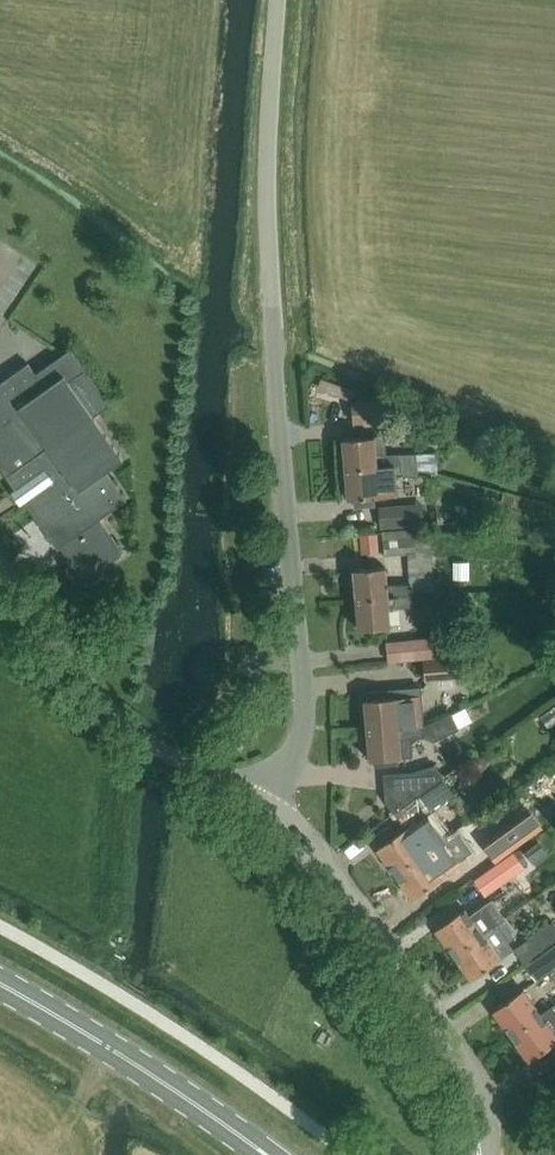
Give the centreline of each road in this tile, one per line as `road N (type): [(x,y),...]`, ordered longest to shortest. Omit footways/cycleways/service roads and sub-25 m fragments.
road 1 (unclassified): [(265,805),(302,742),(305,714),(267,252),(276,0)]
road 2 (unclassified): [(489,1154),(479,1085),(312,845),(265,805)]
road 3 (unclassified): [(265,805),(116,716),(0,564)]
road 4 (secondary): [(262,1154),(90,1038),(0,988)]

